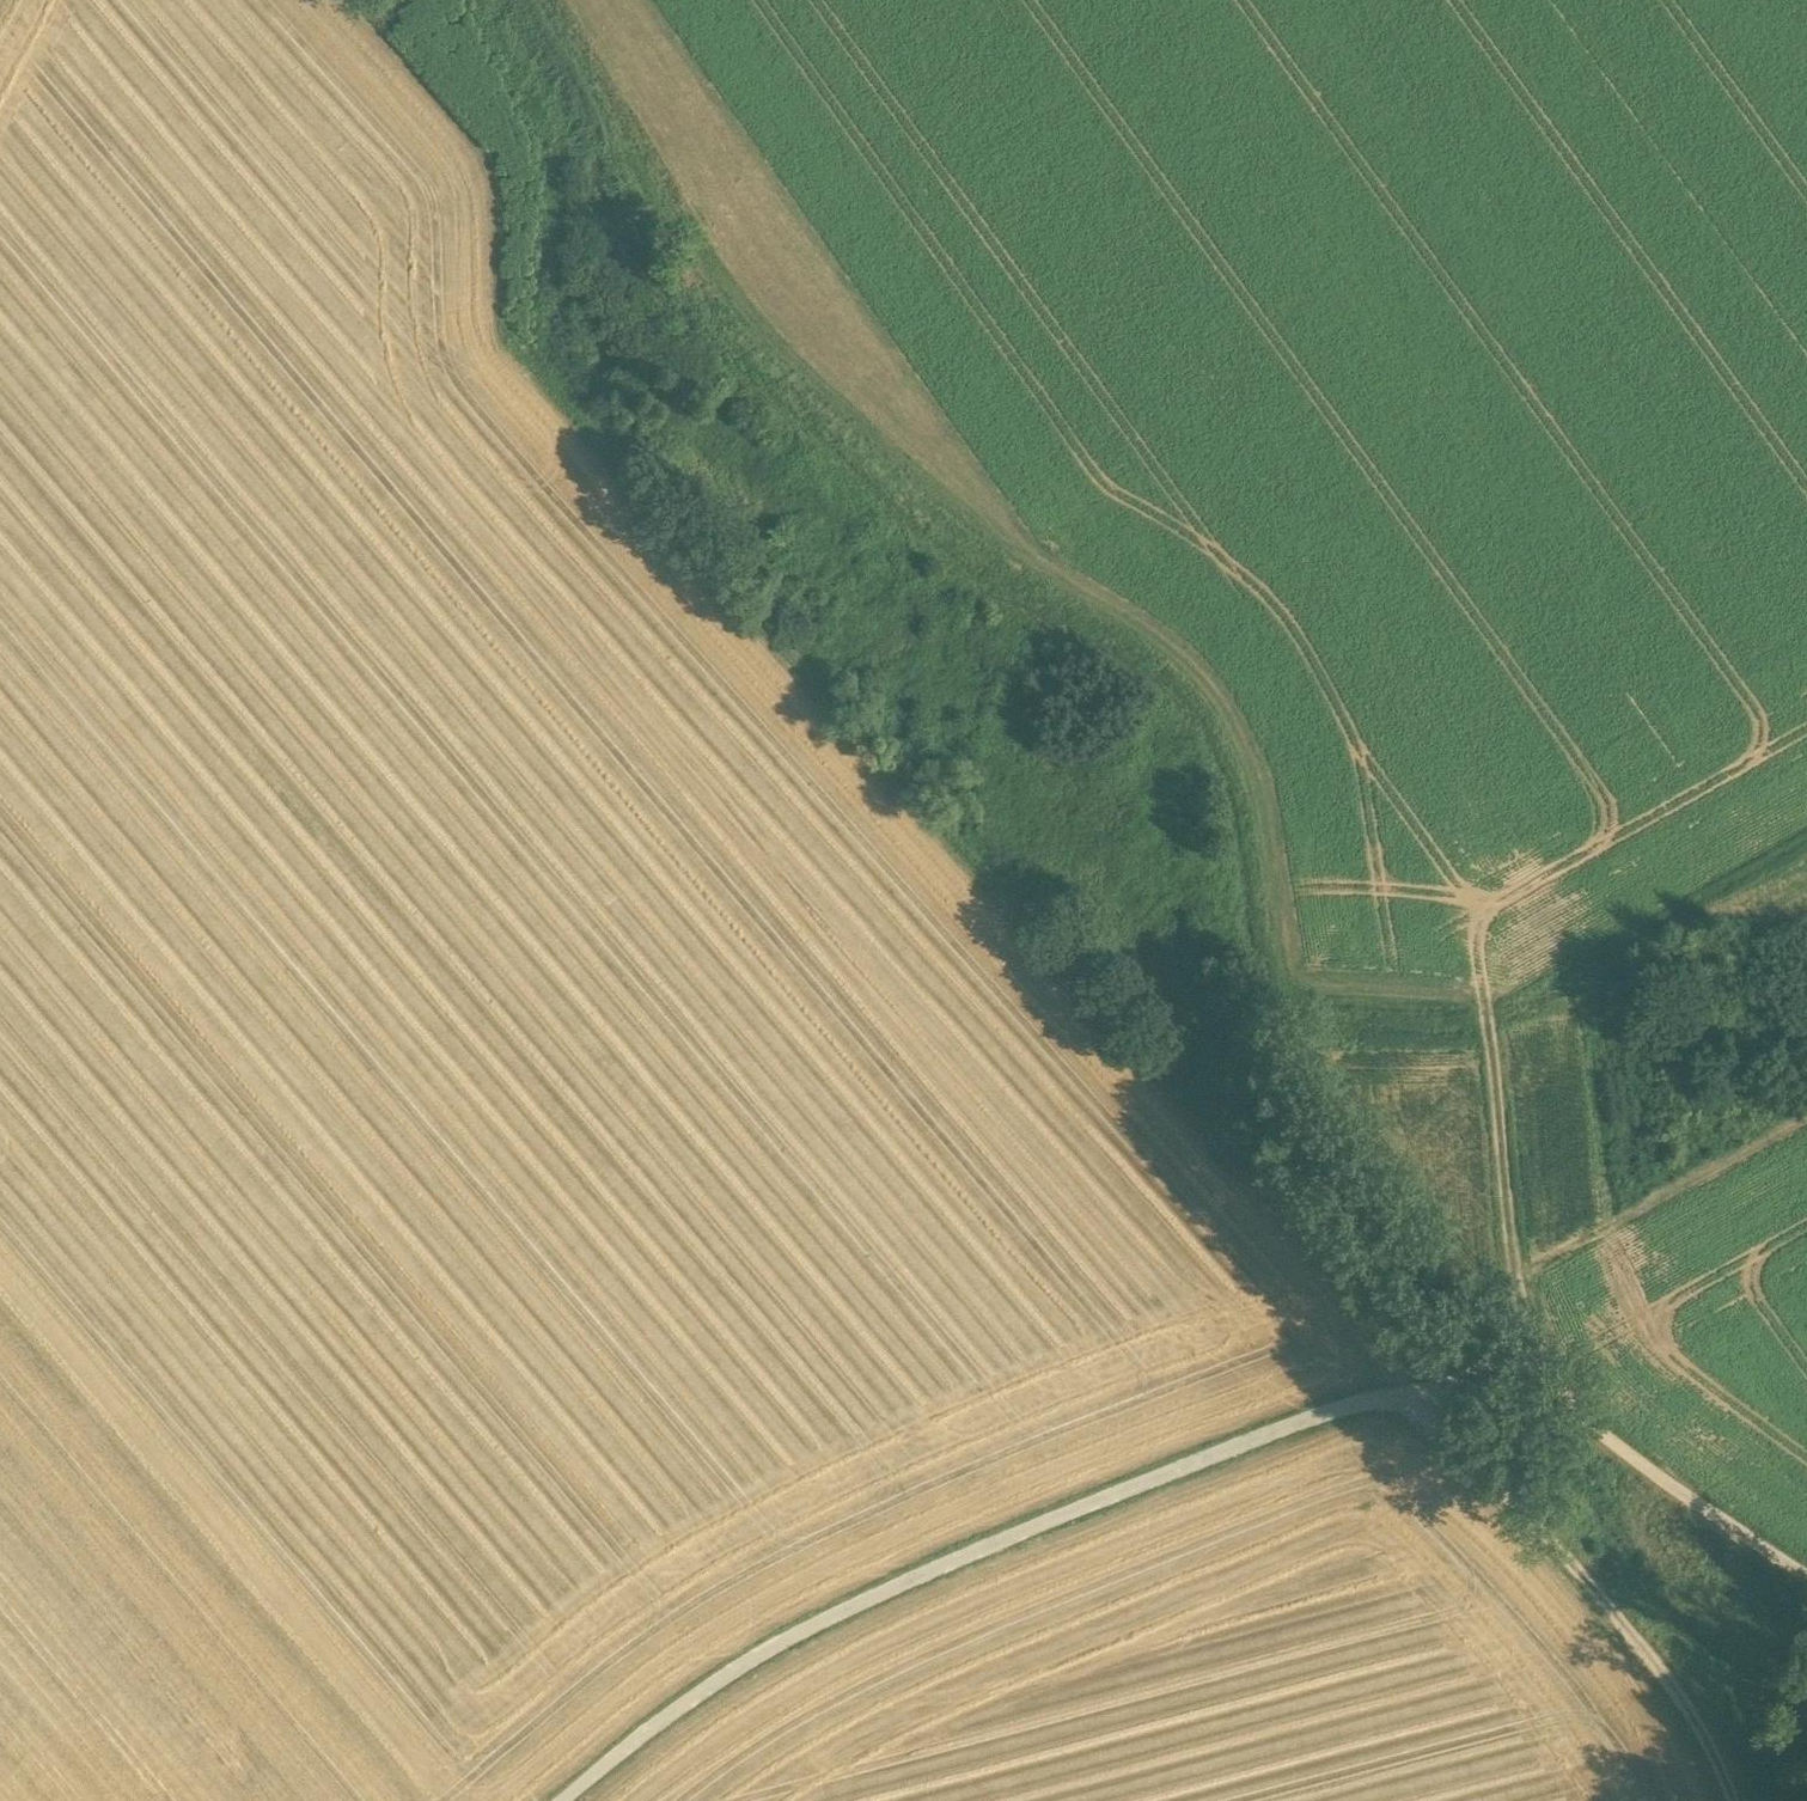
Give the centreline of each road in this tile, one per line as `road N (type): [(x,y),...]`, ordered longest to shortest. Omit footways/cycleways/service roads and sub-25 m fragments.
road 1 (track): [(1520,1354),(1408,1400),(1372,1401),(1305,1421),(857,1602),(722,1678),(562,1800)]
road 2 (track): [(1730,1800),(1683,1706),(1652,1662),(1531,1519),(1408,1400)]
road 3 (track): [(1806,1580),(1599,1433),(1520,1354)]

